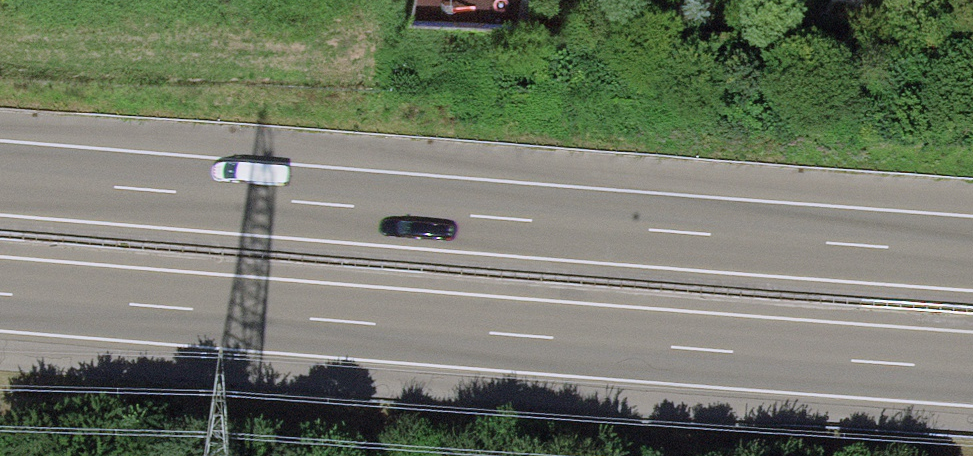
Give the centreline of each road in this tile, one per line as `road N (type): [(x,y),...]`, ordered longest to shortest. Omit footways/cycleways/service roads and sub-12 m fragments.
road 1 (motorway): [(0,295),(972,370)]
road 2 (motorway): [(972,253),(0,180)]

